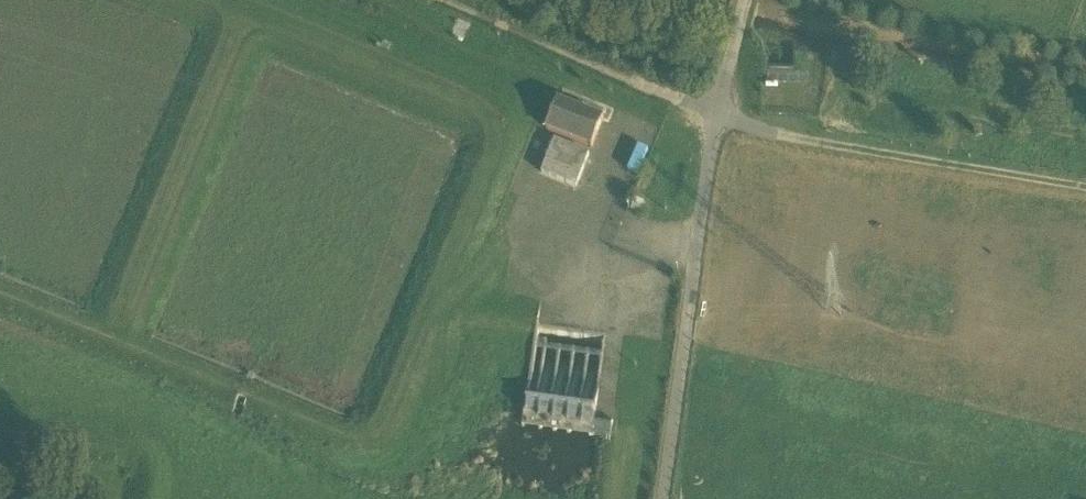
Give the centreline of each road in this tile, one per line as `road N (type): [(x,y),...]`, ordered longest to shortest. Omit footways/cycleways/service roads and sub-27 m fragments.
road 1 (track): [(663,498),(714,111),(747,0)]

